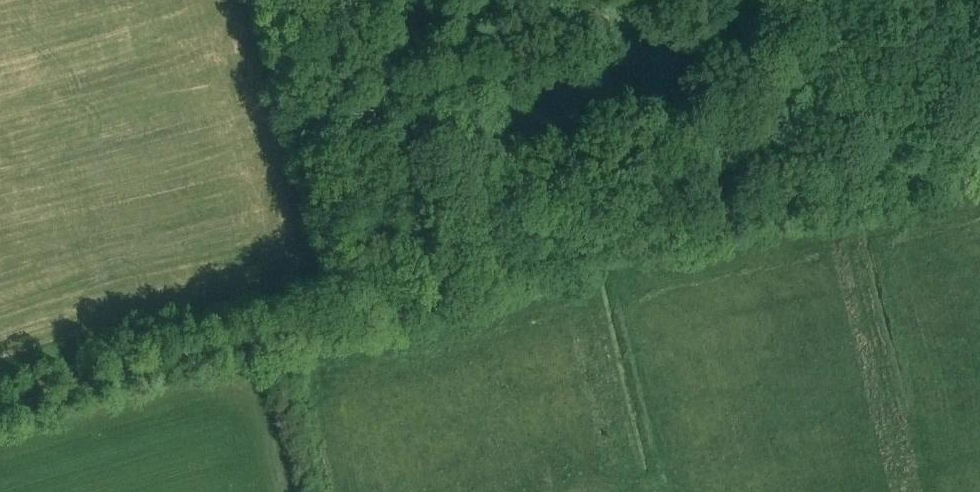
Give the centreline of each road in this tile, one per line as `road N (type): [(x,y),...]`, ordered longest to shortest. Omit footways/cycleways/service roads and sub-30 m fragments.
road 1 (track): [(370,306),(681,225),(979,162)]
road 2 (track): [(0,410),(370,306)]

